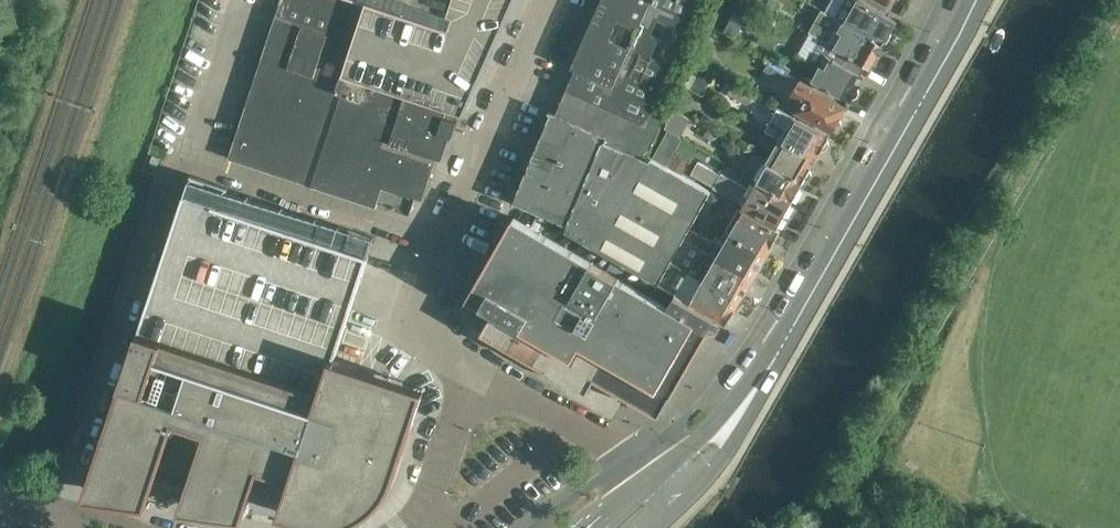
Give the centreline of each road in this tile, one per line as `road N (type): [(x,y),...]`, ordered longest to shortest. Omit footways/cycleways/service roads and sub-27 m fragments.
road 1 (secondary): [(679,470),(748,391),(965,0)]
road 2 (unclassified): [(479,363),(412,328),(555,0)]
road 3 (tertiary): [(679,470),(479,363)]
road 4 (tertiary): [(479,363),(435,503),(408,527)]
road 5 (tertiary): [(129,527),(0,496)]

